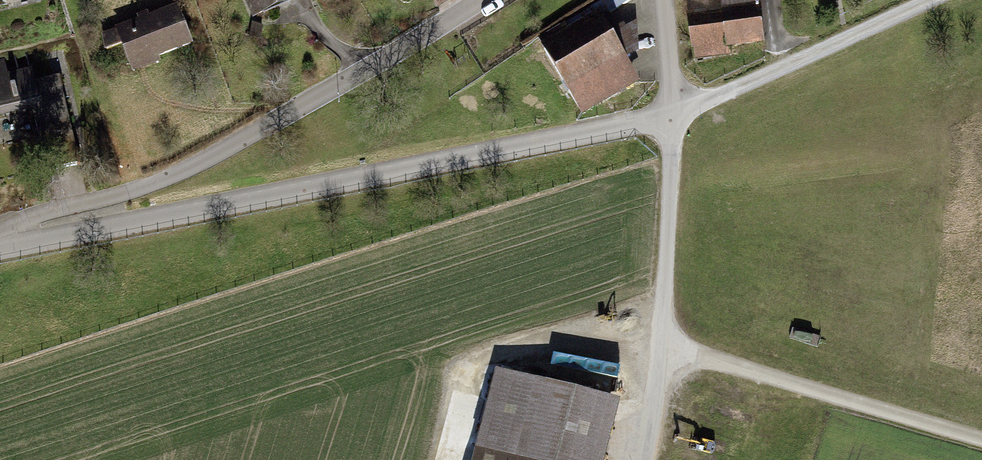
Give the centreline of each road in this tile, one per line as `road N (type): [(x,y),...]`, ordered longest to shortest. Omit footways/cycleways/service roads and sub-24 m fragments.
road 1 (residential): [(0,250),(673,116)]
road 2 (track): [(673,116),(665,345),(981,442)]
road 3 (residential): [(0,236),(200,162),(480,0)]
road 4 (track): [(453,459),(489,354),(555,323),(665,305)]
road 5 (residential): [(673,116),(936,0)]

